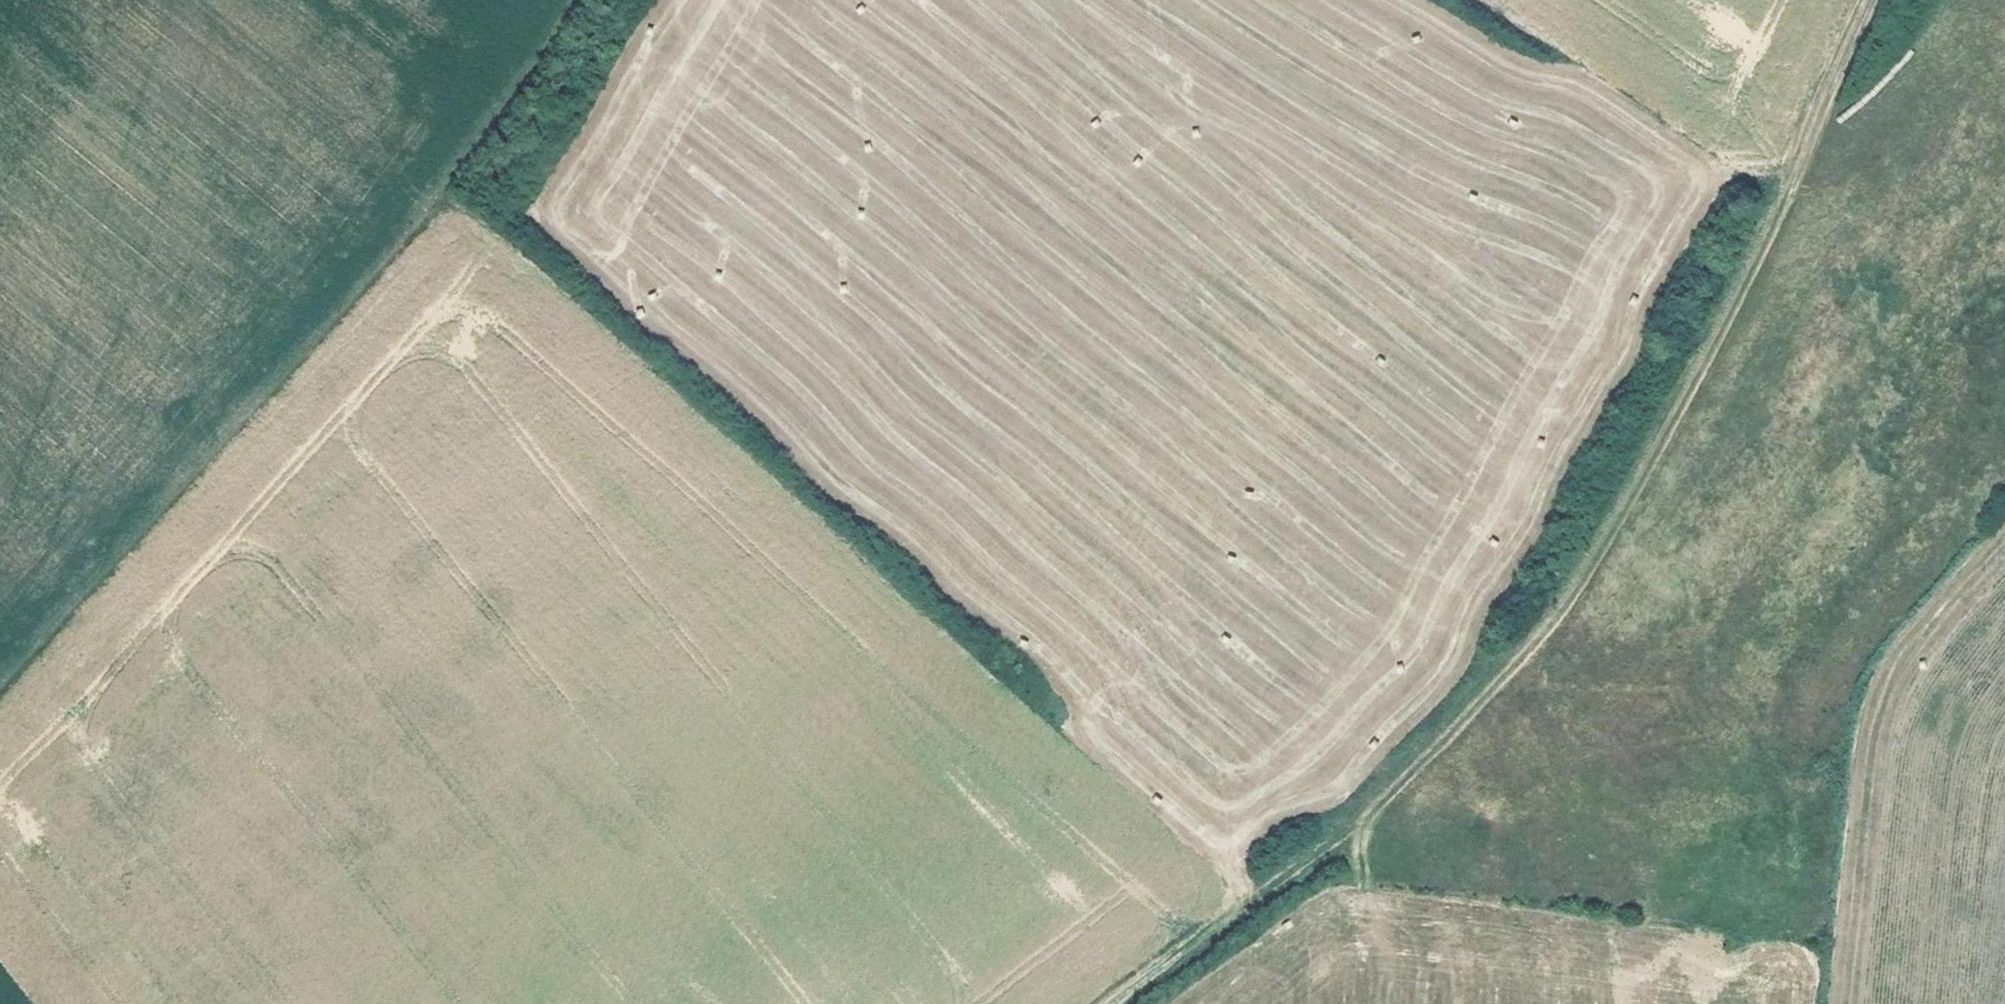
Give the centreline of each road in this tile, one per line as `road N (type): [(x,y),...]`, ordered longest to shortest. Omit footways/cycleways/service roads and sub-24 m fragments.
road 1 (track): [(1116,1003),(1406,783),(1562,610),(1595,563),(1769,237),(1868,0)]

